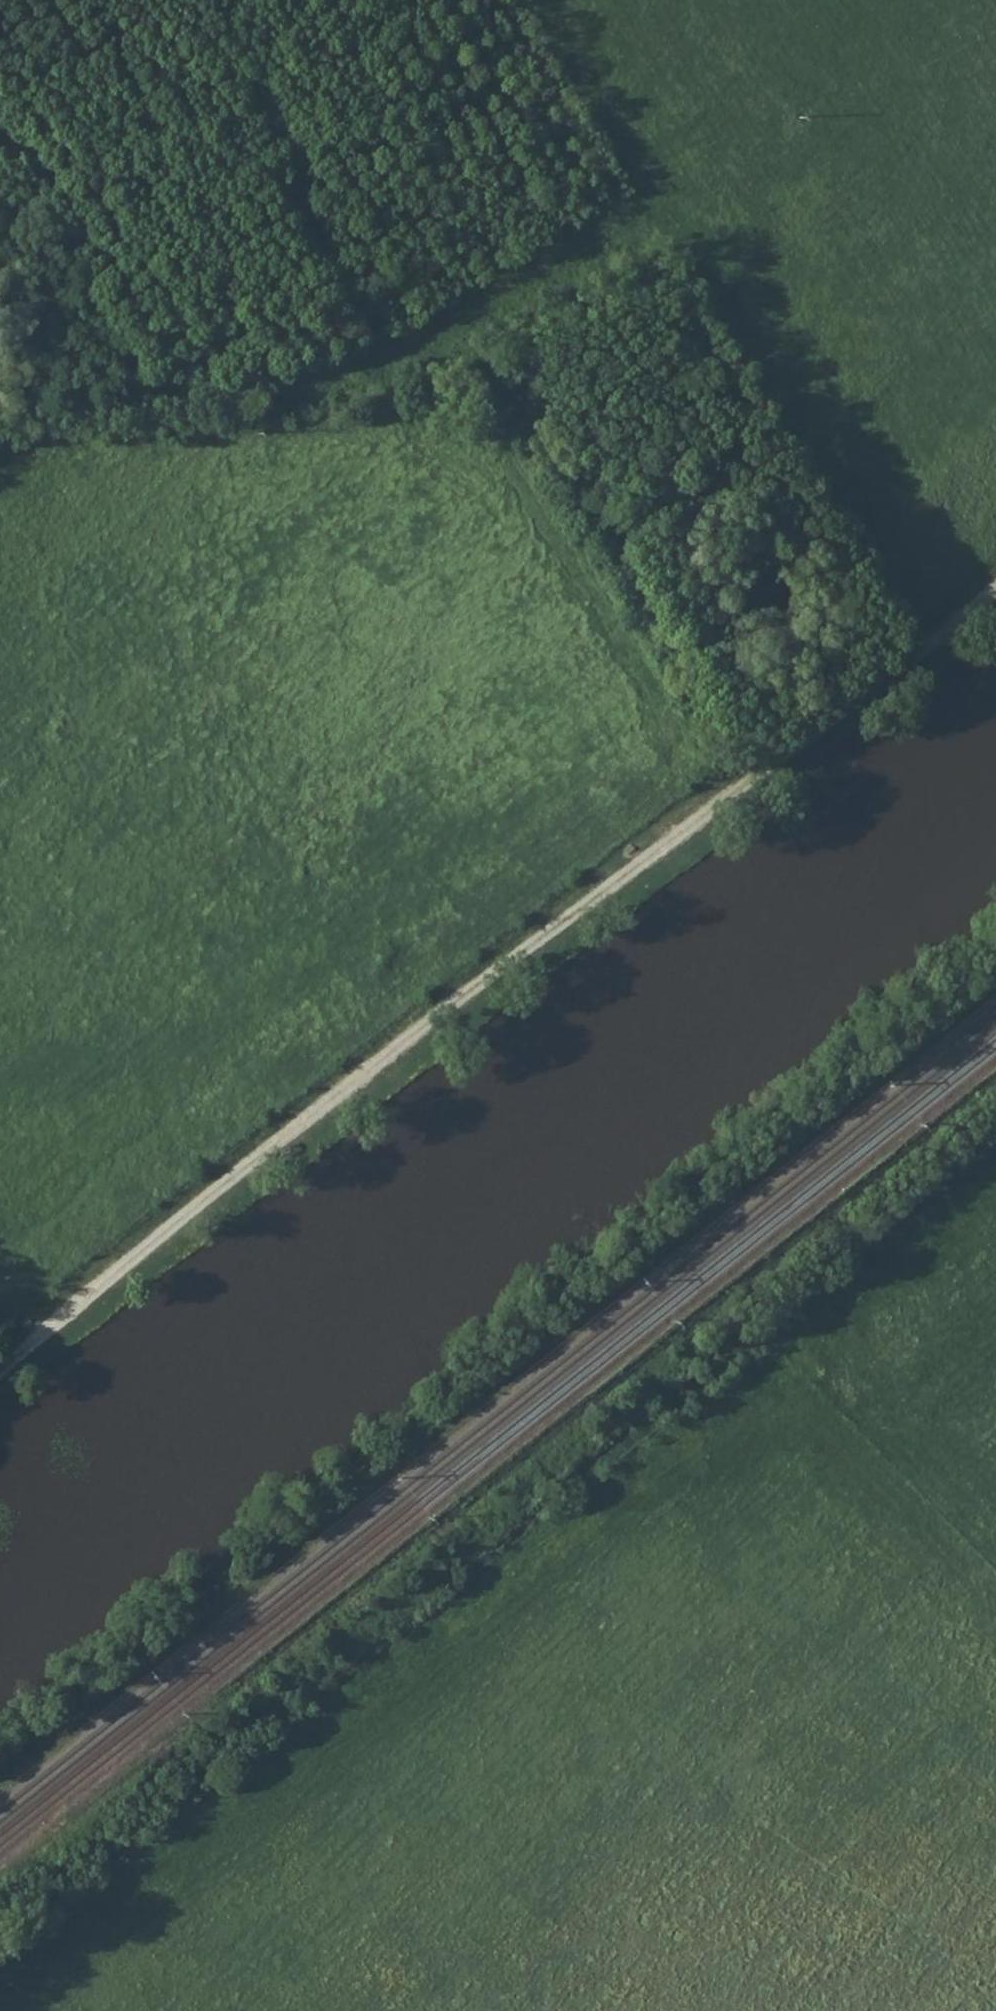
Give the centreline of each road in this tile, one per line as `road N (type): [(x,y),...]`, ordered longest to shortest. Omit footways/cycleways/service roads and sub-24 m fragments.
road 1 (track): [(995,590),(851,716),(320,1110),(0,1370)]
road 2 (track): [(184,0),(389,329),(515,316),(618,244)]

